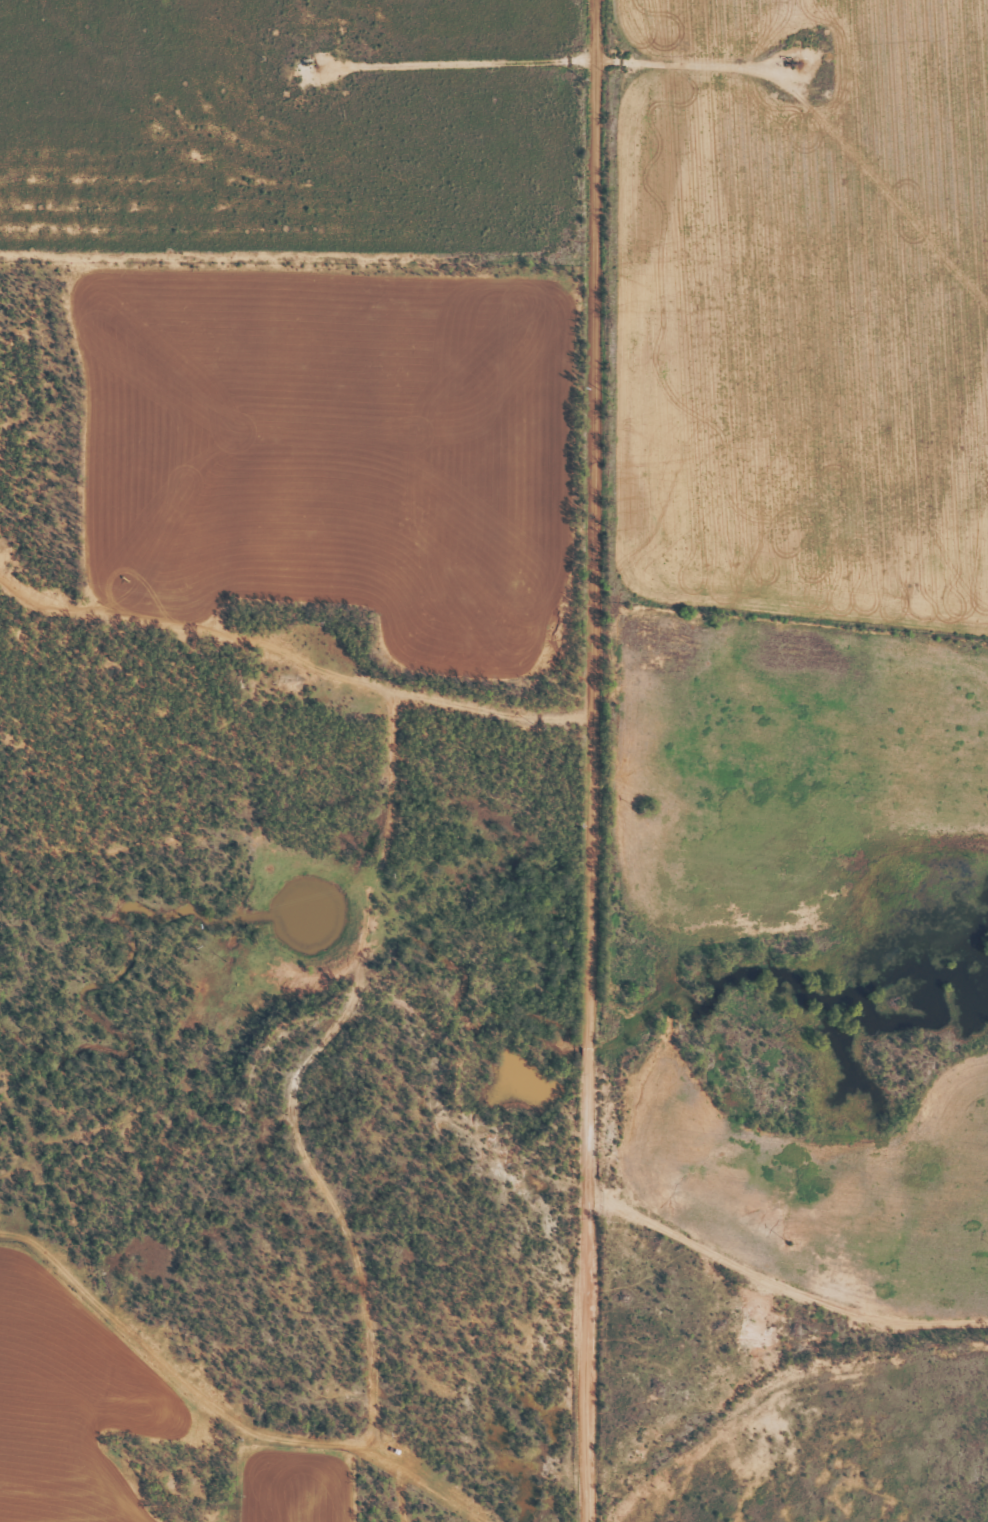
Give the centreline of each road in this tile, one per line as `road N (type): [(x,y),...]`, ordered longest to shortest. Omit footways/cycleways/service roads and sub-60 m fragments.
road 1 (residential): [(628,1521),(611,0)]
road 2 (residential): [(785,1521),(834,1424),(884,1363),(987,1330)]

